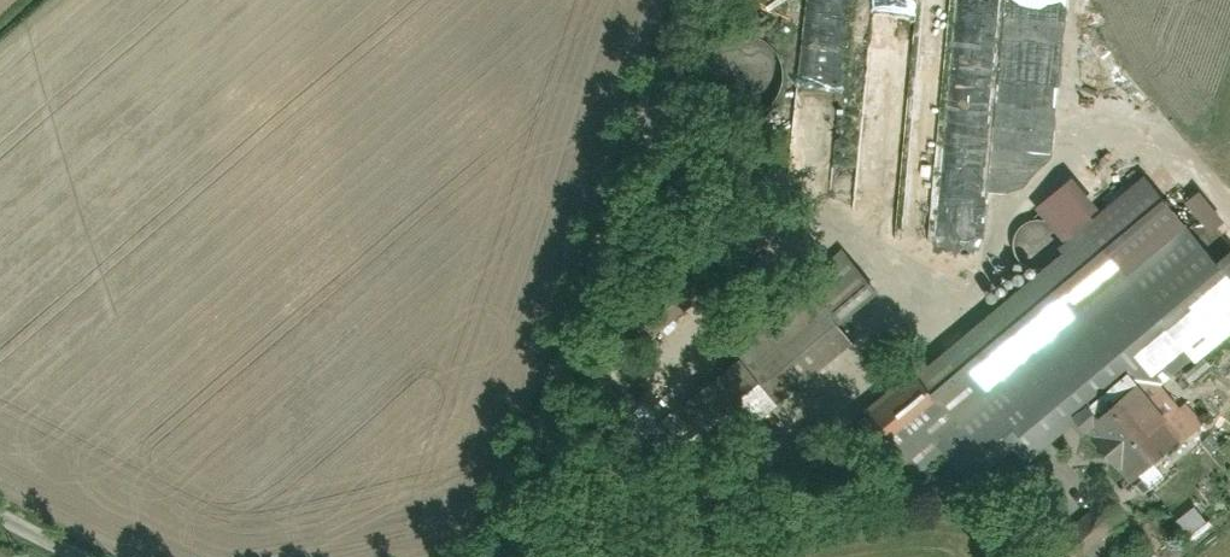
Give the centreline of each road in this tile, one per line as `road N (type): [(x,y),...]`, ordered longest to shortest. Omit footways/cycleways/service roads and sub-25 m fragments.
road 1 (residential): [(498,556),(692,0)]

